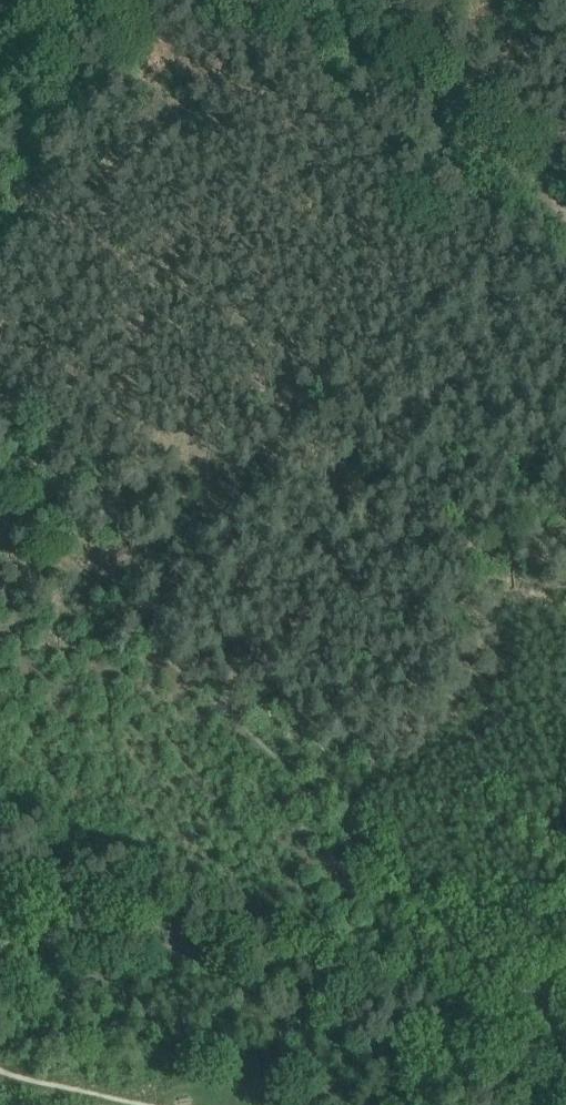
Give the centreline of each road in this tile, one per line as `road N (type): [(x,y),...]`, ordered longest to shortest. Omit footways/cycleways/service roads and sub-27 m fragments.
road 1 (track): [(0,489),(548,1021)]
road 2 (track): [(565,221),(334,0)]

